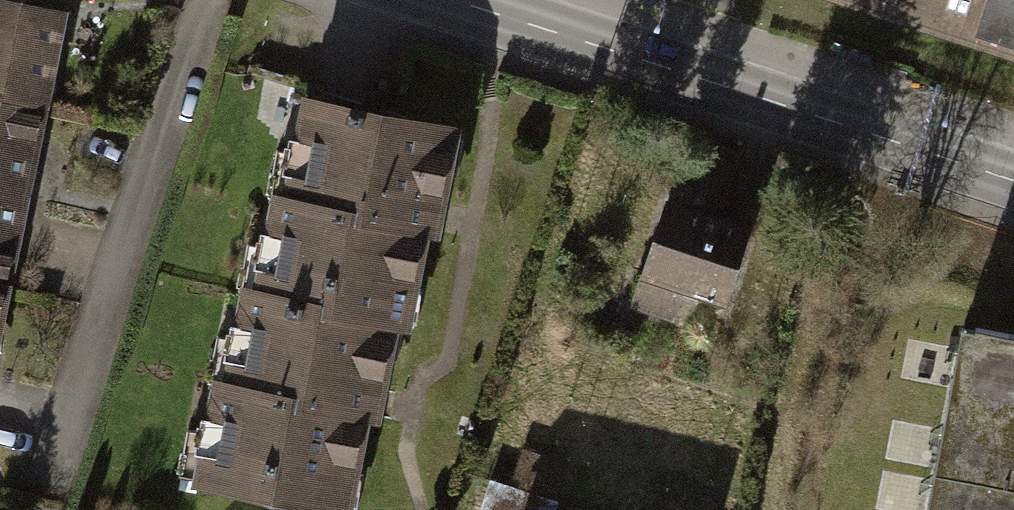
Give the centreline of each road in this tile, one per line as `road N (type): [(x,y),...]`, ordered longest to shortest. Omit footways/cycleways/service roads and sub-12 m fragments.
road 1 (tertiary): [(1013,185),(451,0)]

